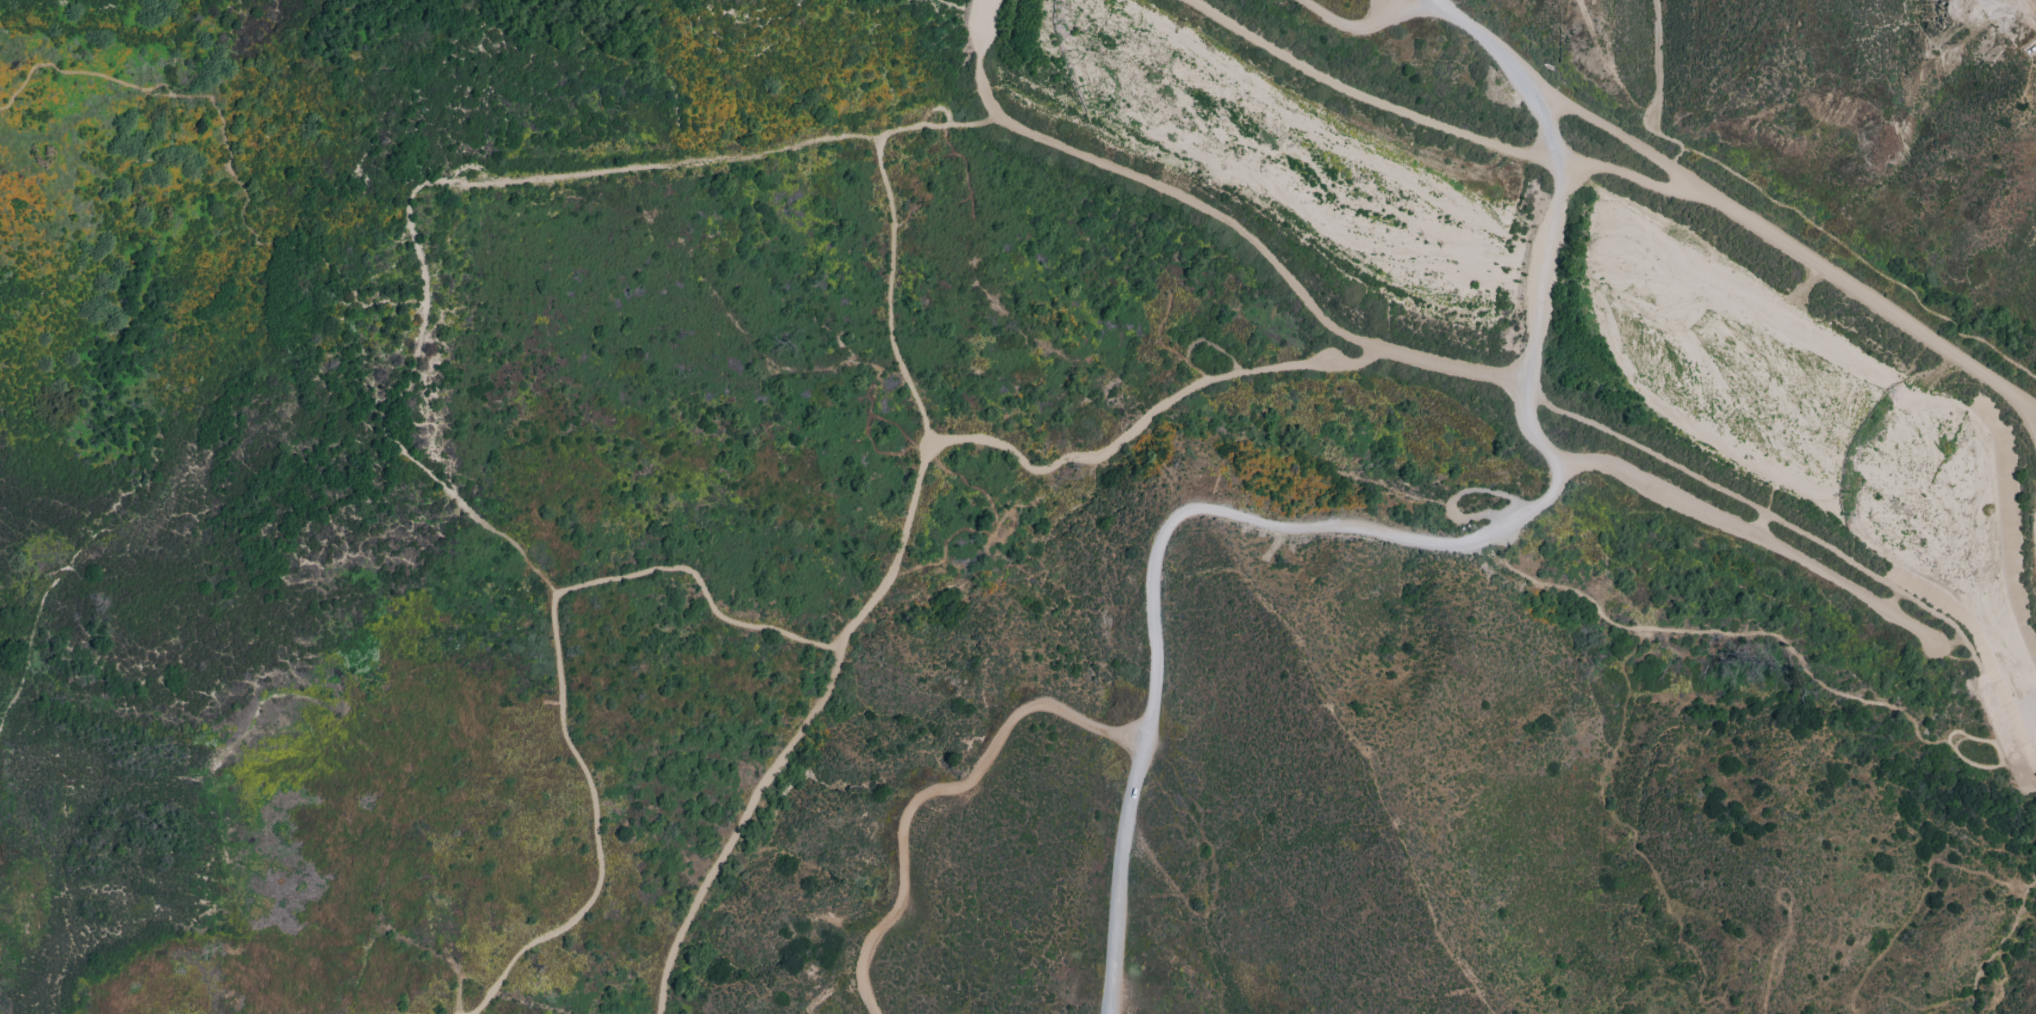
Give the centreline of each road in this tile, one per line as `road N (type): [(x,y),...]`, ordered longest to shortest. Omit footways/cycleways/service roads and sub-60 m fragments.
road 1 (track): [(873,1013),(857,985),(863,943),(893,909),(902,877),(900,825),(916,798),(975,777),(1003,731),(1037,702),(1141,752)]
road 2 (track): [(927,446),(997,442),(1035,472),(1099,454),(1189,388),(1217,377),(1343,365),(1378,352)]
road 3 (track): [(838,647),(810,718),(759,788),(693,907),(672,951),(659,1013)]
road 4 (track): [(838,647),(902,547),(927,446)]
road 5 (track): [(1526,381),(1378,352)]

